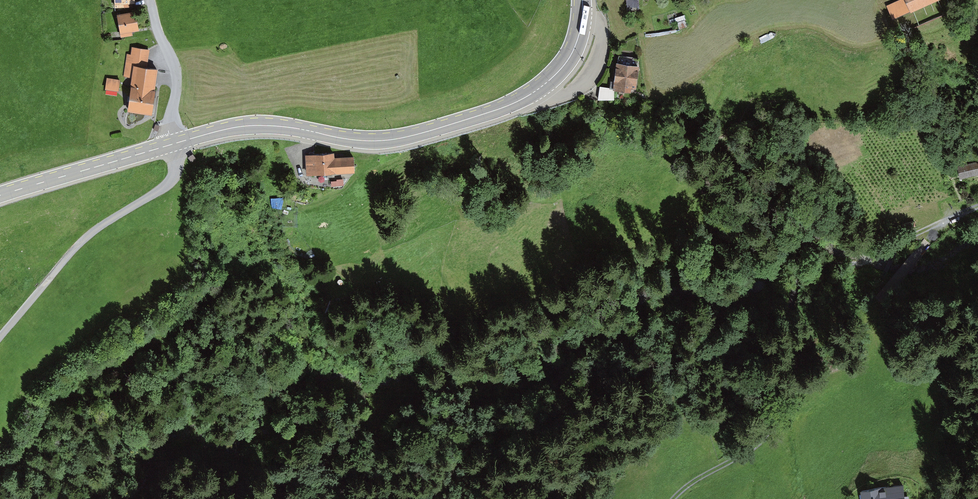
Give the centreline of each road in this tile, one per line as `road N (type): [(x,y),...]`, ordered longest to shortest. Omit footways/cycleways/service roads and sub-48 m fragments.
road 1 (track): [(676,498),(775,425),(797,368),(790,286),(821,266),(862,263),(977,206)]
road 2 (secondary): [(532,93),(388,140),(244,126)]
road 3 (track): [(172,144),(171,181),(91,232),(0,335)]
road 4 (secondary): [(0,196),(172,144)]
road 5 (unclassified): [(172,144),(176,71),(149,0)]
road 6 (unclassified): [(582,17),(597,24),(602,39),(597,64),(565,94),(532,93)]

